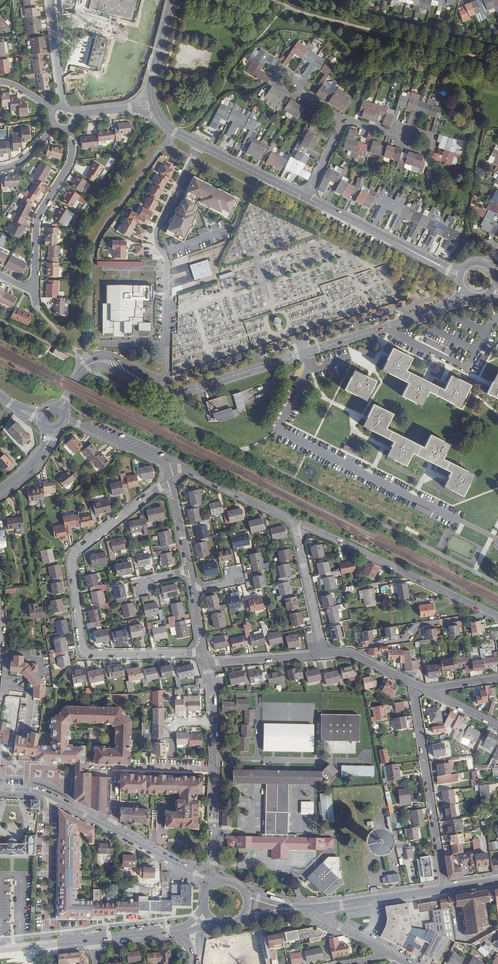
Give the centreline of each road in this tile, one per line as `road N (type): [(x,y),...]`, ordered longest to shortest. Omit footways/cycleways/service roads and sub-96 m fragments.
road 1 (tertiary): [(449,305),(183,391),(97,361),(60,408)]
road 2 (residential): [(170,479),(73,555),(81,645),(92,655),(204,653)]
road 3 (residential): [(486,610),(295,527)]
road 4 (residential): [(445,889),(413,684)]
road 5 (track): [(174,132),(202,116),(262,31),(302,0)]
road 6 (residential): [(70,130),(72,158),(36,225),(34,287)]
road 7 (residential): [(166,285),(157,233),(200,145)]
road 8 (residential): [(295,527),(186,470),(168,469)]
road 9 (track): [(174,132),(165,84),(185,0)]
road 10 (secondary): [(306,197),(424,257)]
road 11 (residential): [(325,654),(295,527)]
road 12 (primary): [(445,889),(317,909)]
road 13 (primary): [(113,830),(42,793),(0,789)]

